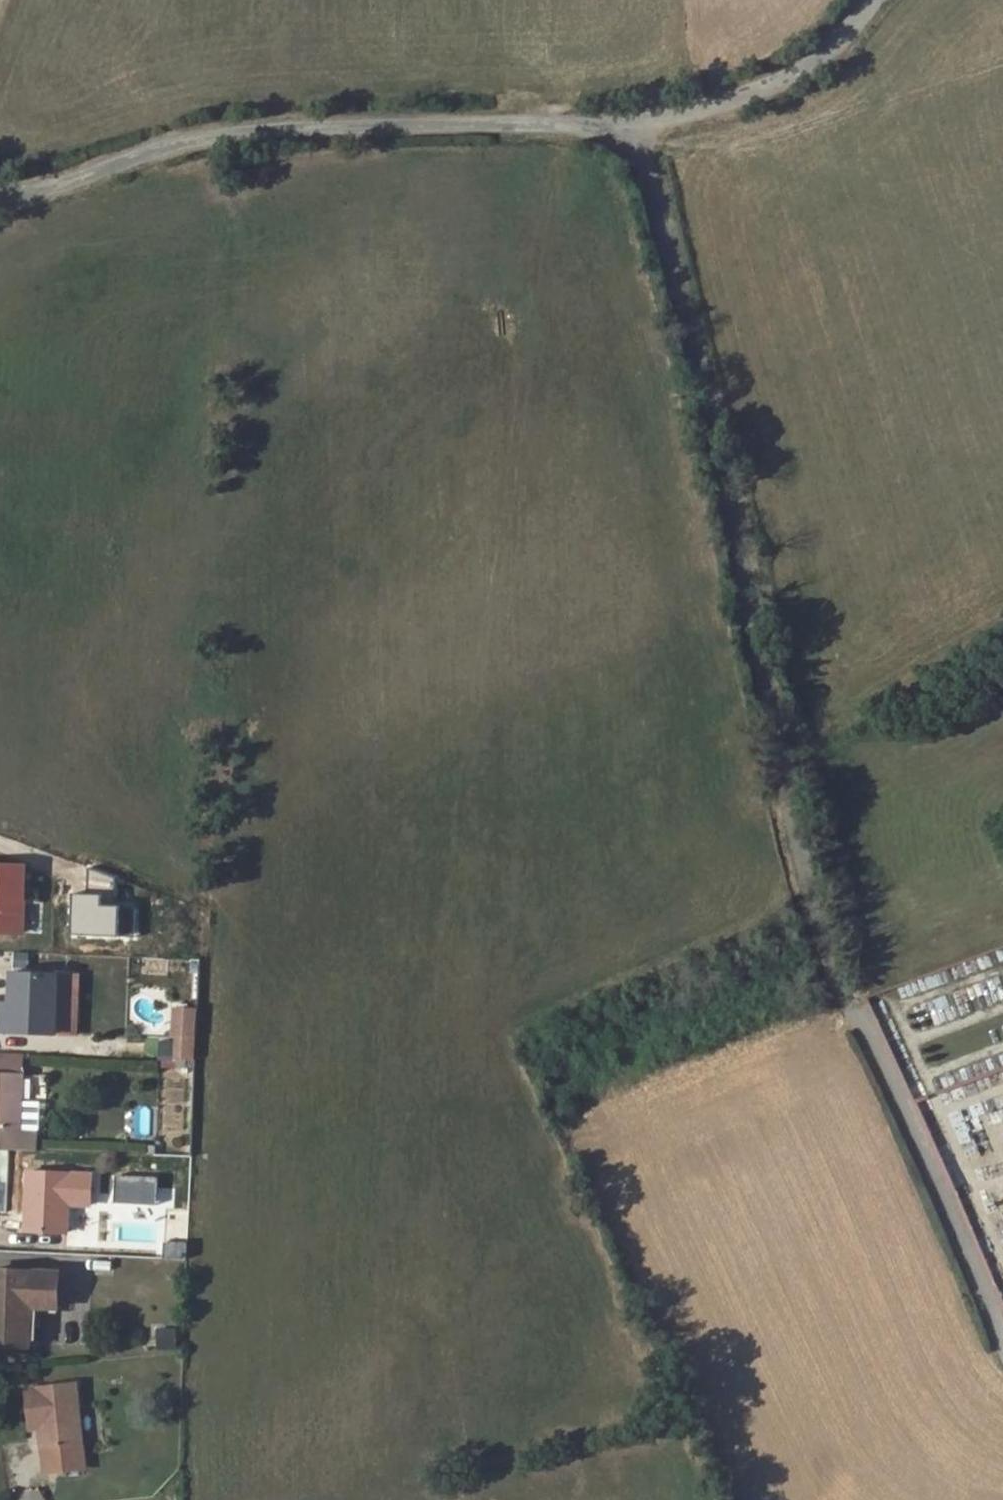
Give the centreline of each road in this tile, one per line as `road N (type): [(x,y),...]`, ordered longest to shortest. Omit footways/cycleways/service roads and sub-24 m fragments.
road 1 (unclassified): [(1002,1330),(815,909),(635,127)]
road 2 (unclassified): [(0,197),(137,154),(293,127),(635,127)]
road 3 (unclassified): [(635,127),(800,75),(869,0)]

